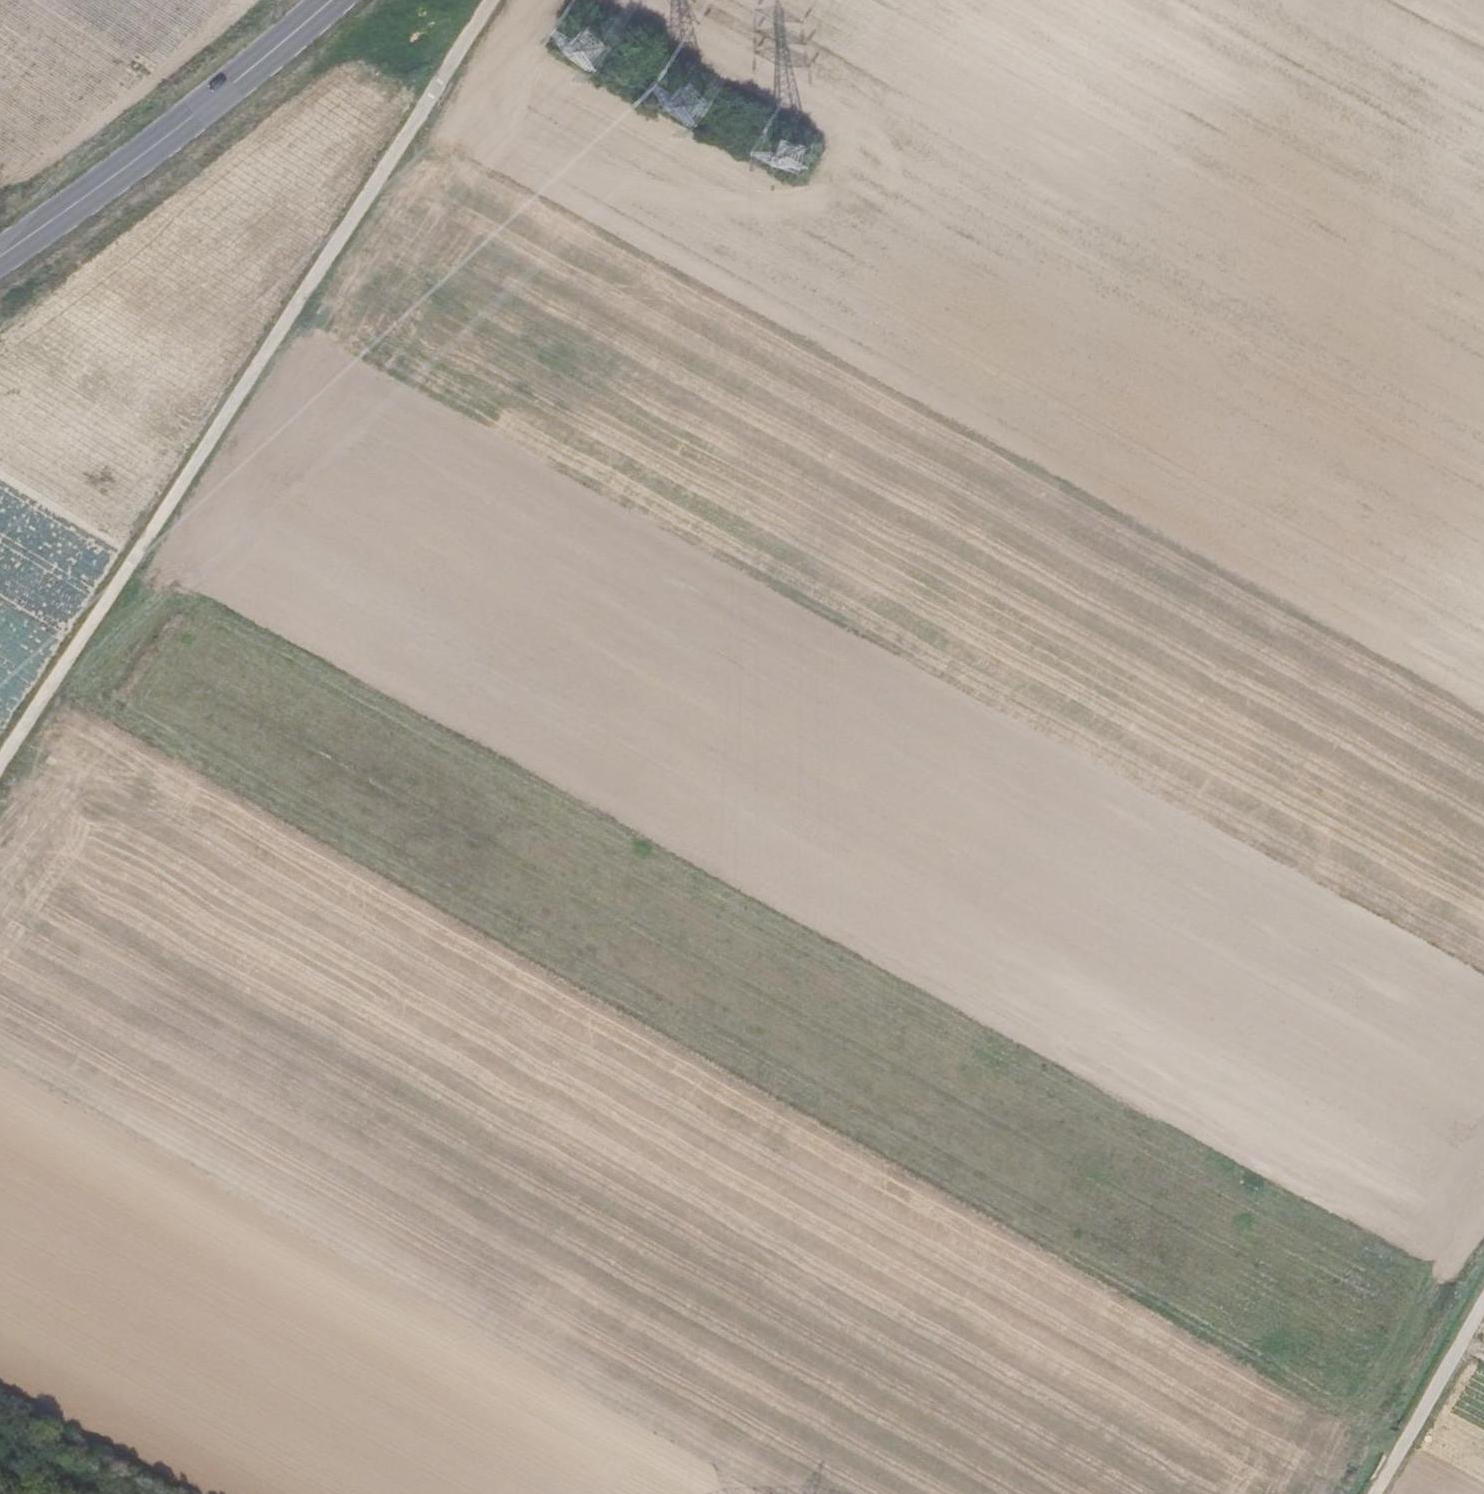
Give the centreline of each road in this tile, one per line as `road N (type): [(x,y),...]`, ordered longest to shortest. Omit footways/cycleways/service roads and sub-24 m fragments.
road 1 (track): [(0,765),(491,0)]
road 2 (primary): [(0,254),(224,91),(329,0)]
road 3 (track): [(1374,1493),(1483,1308)]

